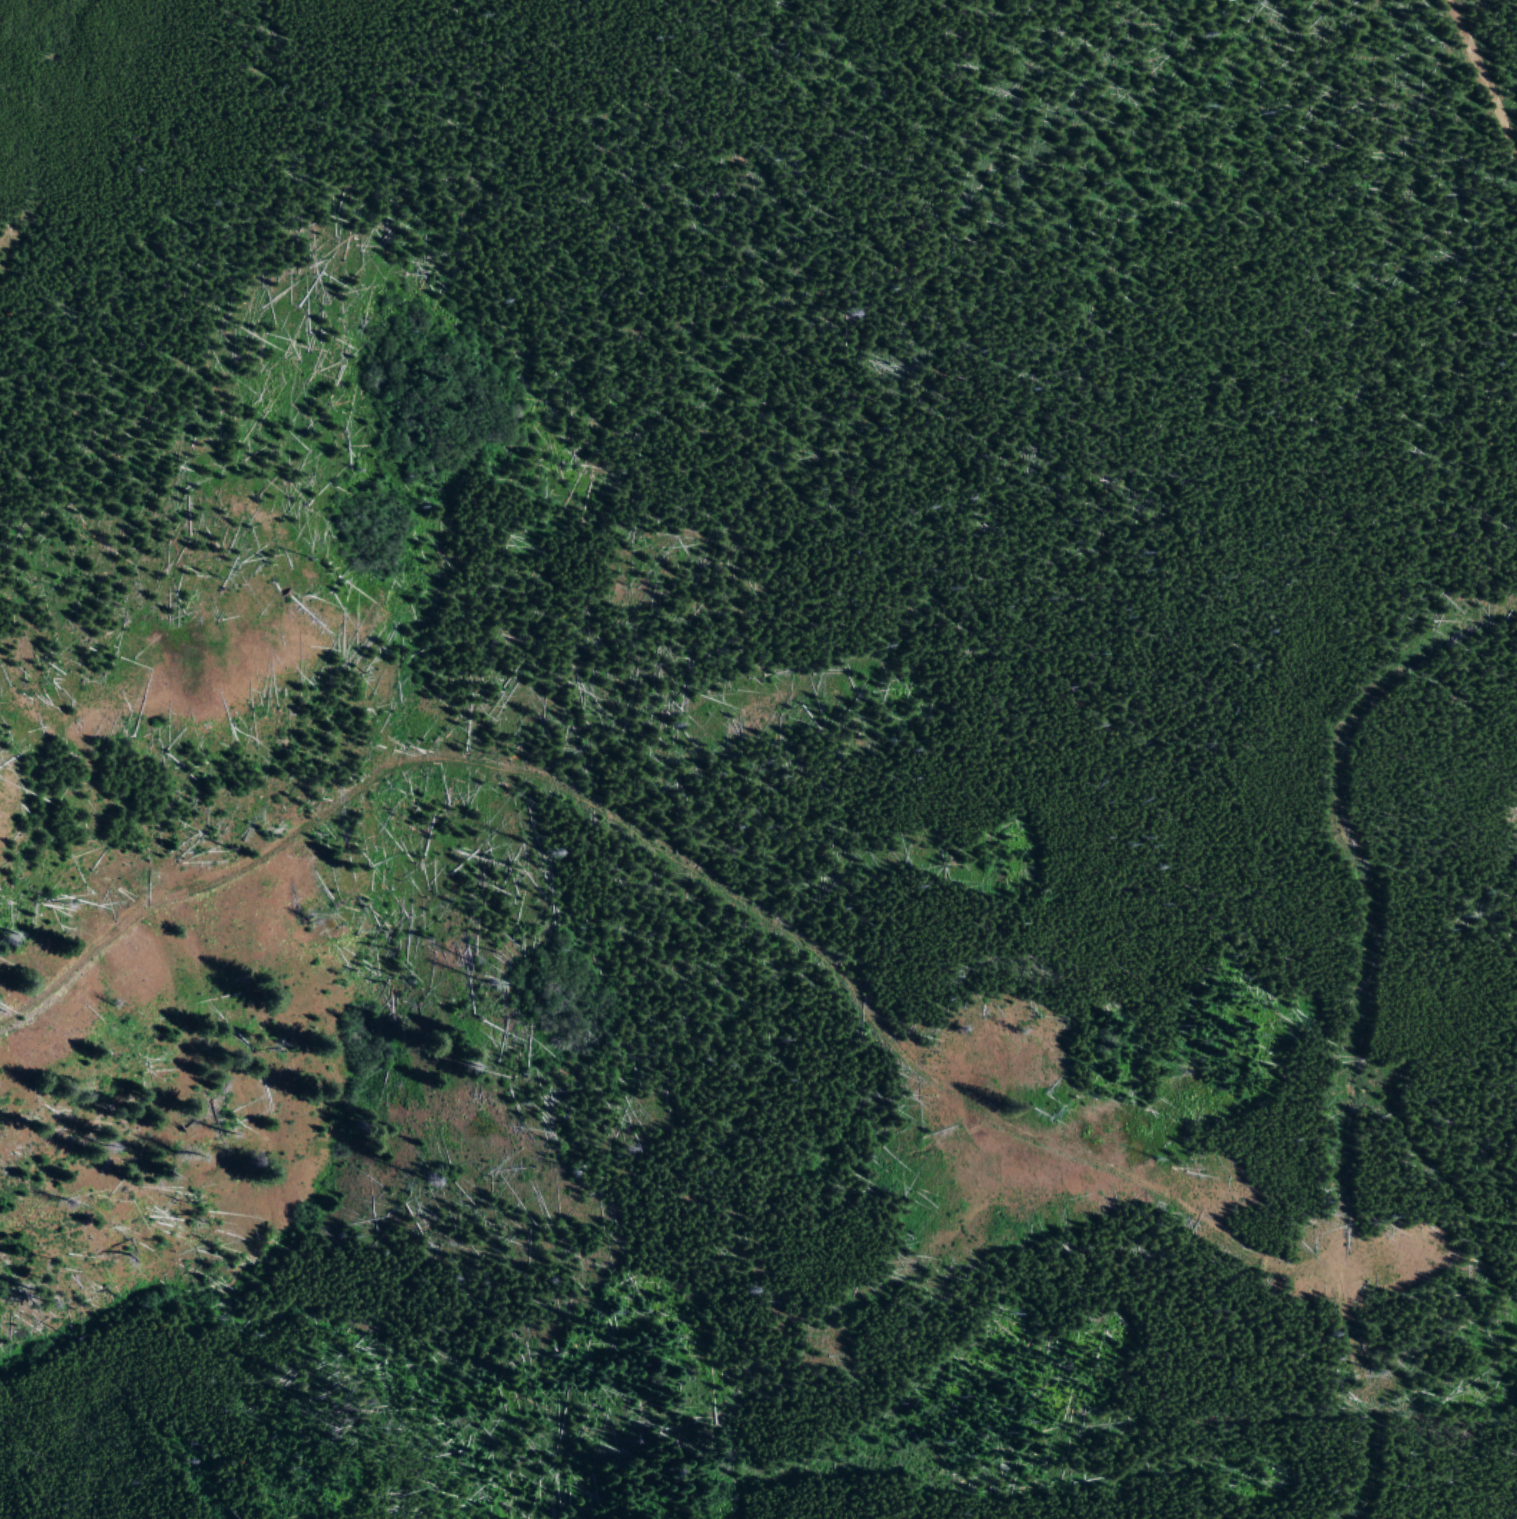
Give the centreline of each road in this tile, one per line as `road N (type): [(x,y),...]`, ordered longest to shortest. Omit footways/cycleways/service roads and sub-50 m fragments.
road 1 (track): [(1516,170),(1437,0)]

